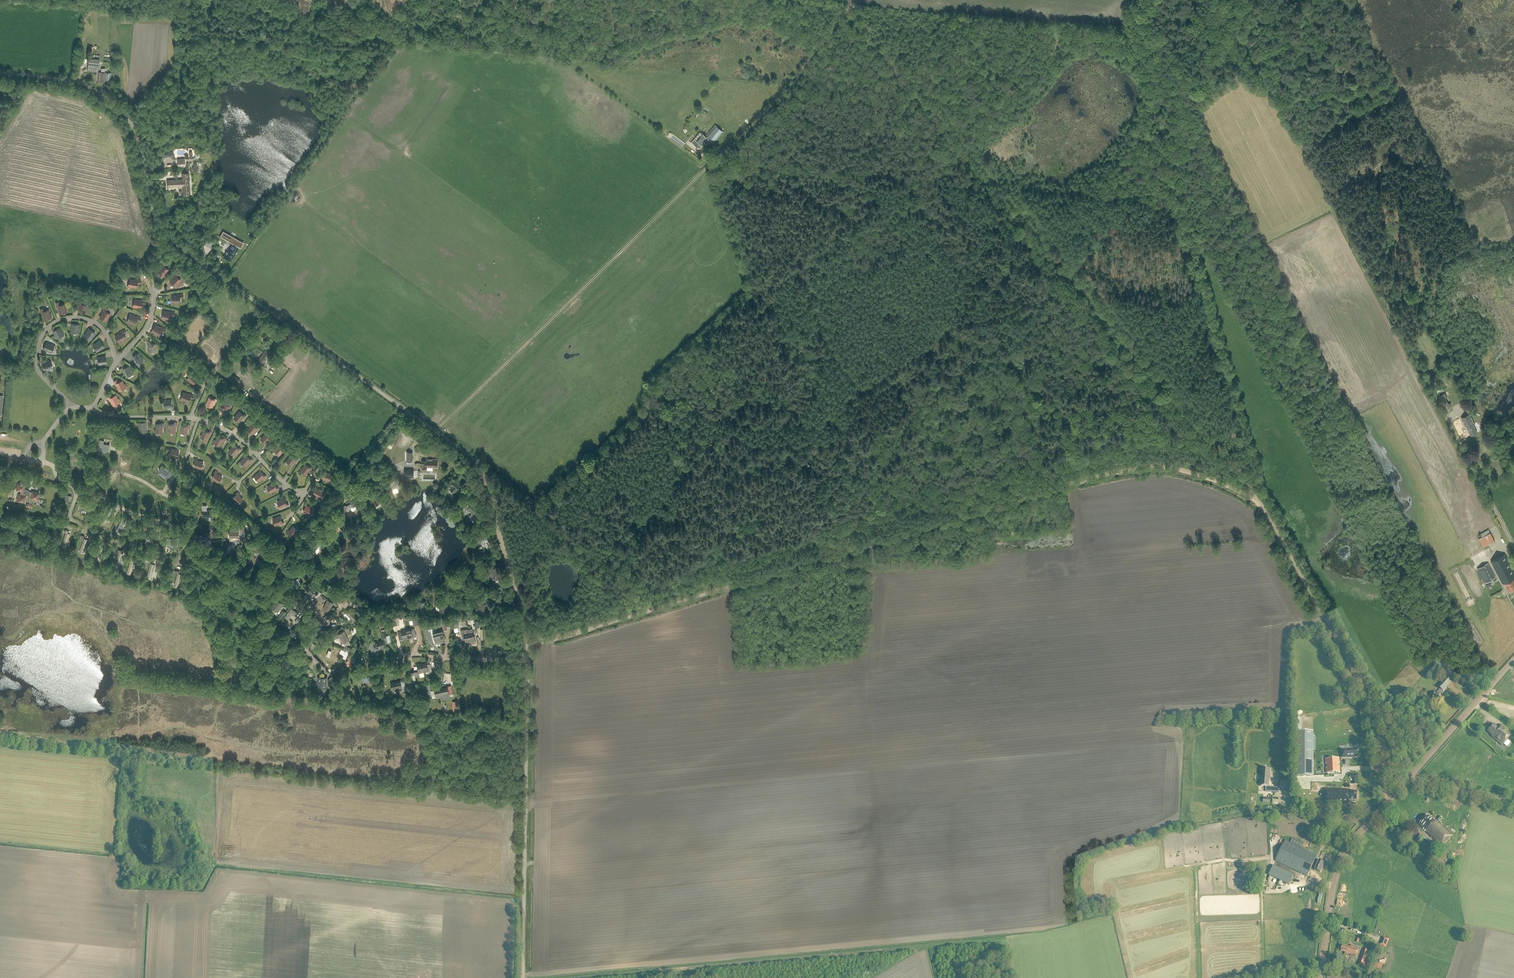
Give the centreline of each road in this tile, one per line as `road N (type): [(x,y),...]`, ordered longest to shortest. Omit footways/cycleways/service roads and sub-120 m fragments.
road 1 (unclassified): [(523,977),(528,645),(474,461),(165,236),(136,133),(105,97),(70,80),(0,73)]
road 2 (track): [(528,645),(1032,493),(1164,468),(1261,505),(1368,695),(1383,768)]
road 3 (track): [(1262,493),(890,67),(851,3)]
road 4 (track): [(437,431),(797,79),(851,3)]
road 5 (track): [(1513,548),(1287,126)]
road 6 (track): [(589,977),(1007,938)]
road 7 (tertiary): [(1320,977),(1344,854),(1513,659)]

